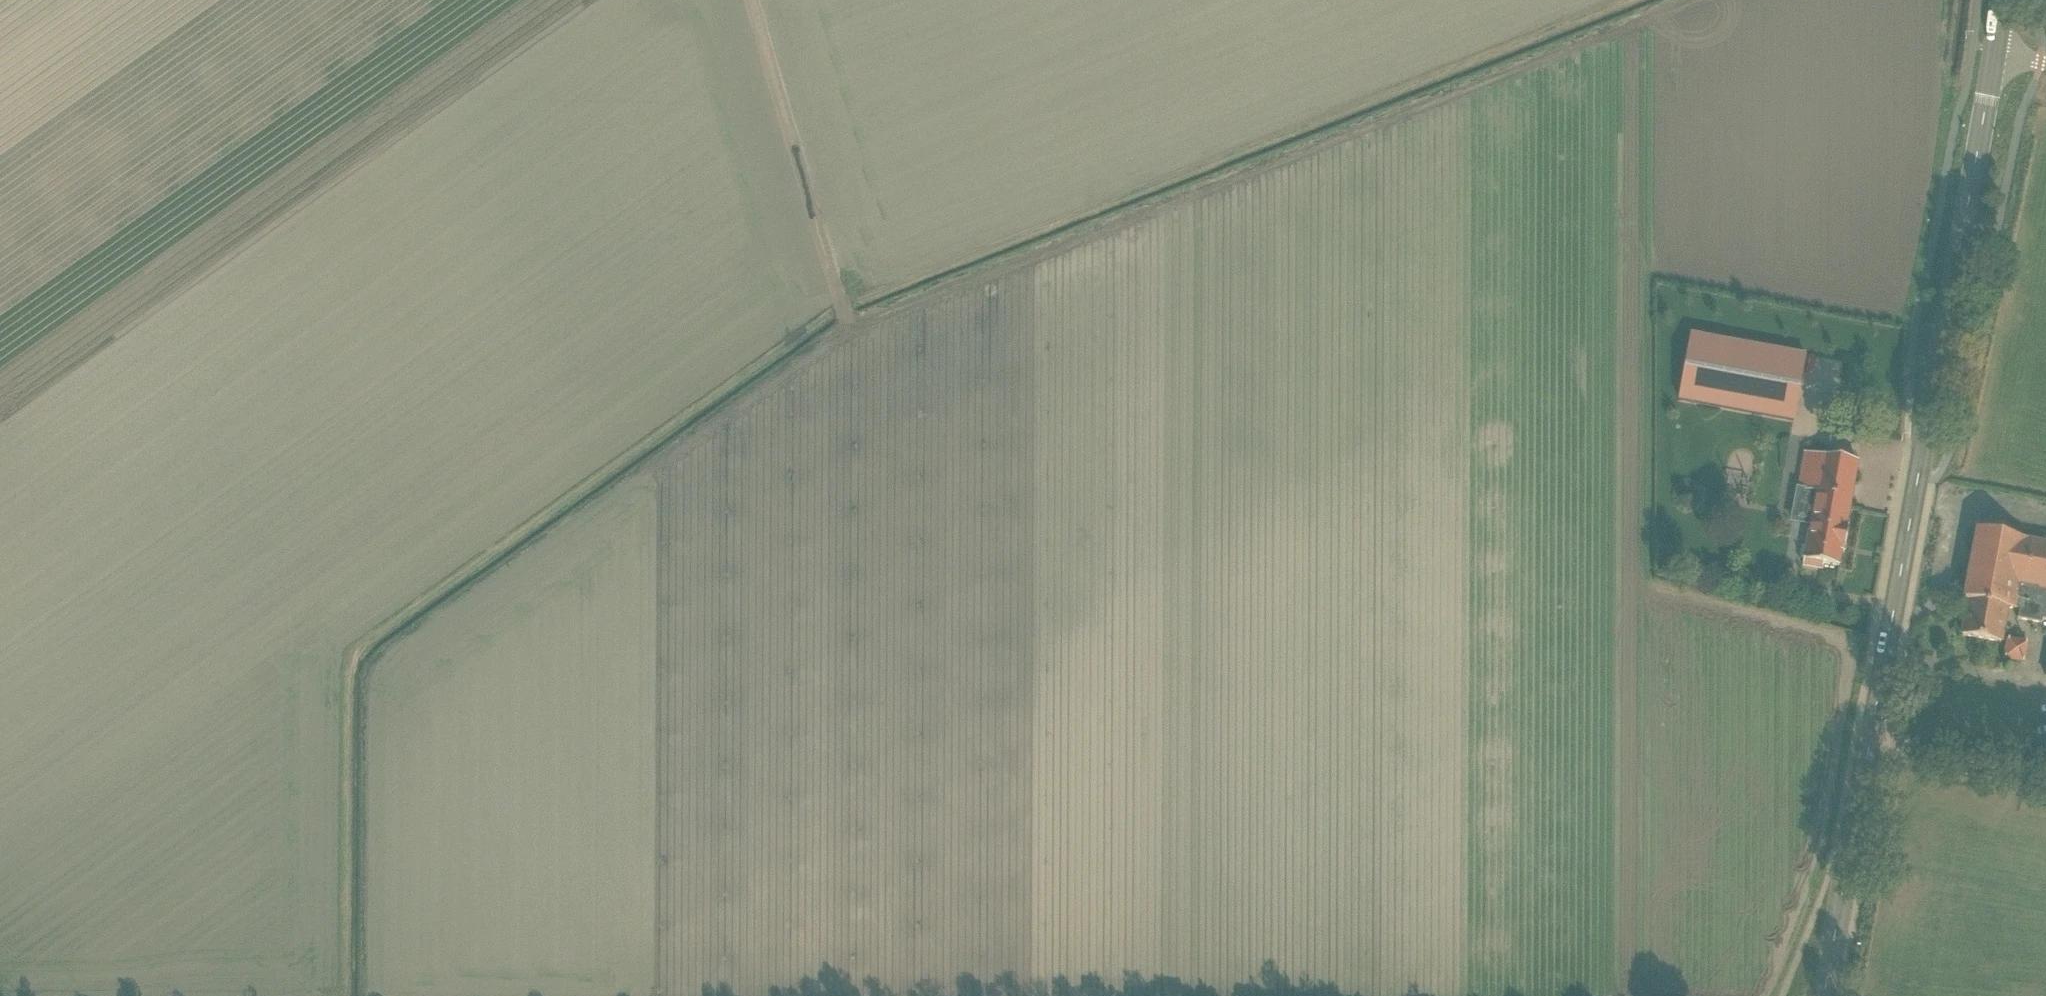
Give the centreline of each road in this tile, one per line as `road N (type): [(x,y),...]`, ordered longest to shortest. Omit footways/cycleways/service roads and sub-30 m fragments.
road 1 (tertiary): [(1823,995),(1996,51)]

